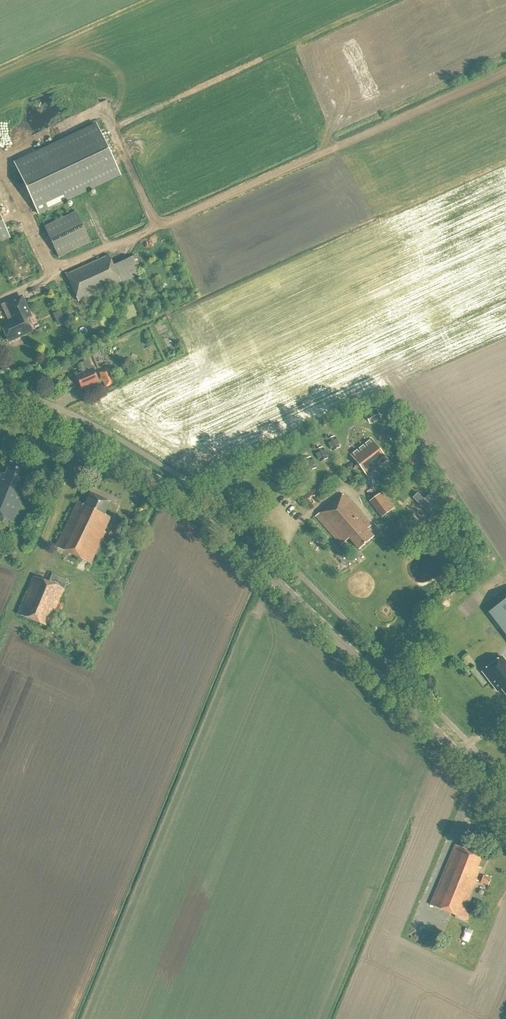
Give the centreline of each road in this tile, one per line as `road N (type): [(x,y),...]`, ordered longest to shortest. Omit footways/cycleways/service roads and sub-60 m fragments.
road 1 (secondary): [(505,805),(179,497),(90,439),(0,397)]

